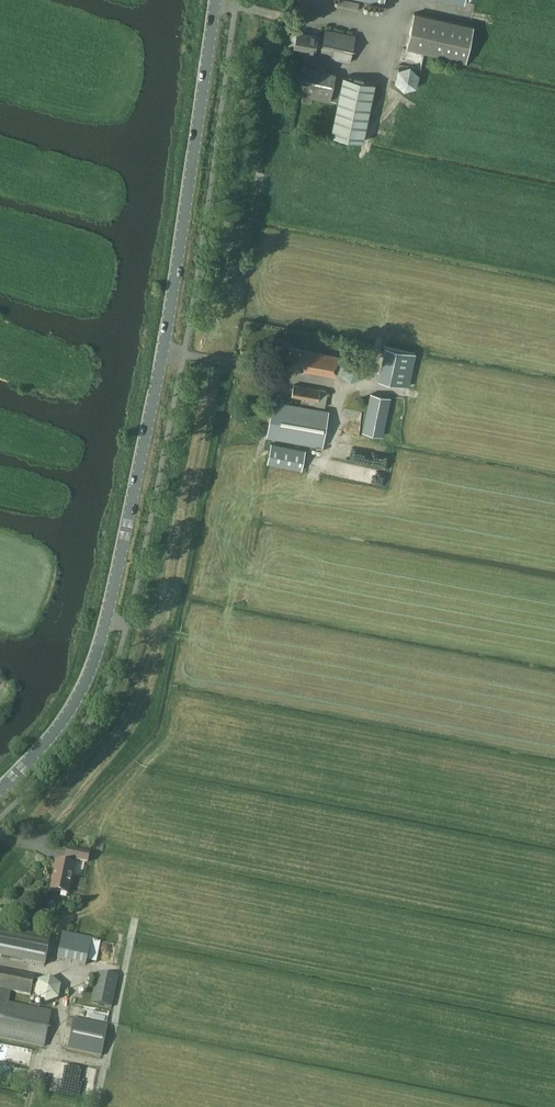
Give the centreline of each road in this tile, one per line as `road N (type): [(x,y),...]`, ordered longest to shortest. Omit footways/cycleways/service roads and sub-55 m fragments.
road 1 (tertiary): [(0,789),(69,713),(111,608),(181,256),(218,0)]

